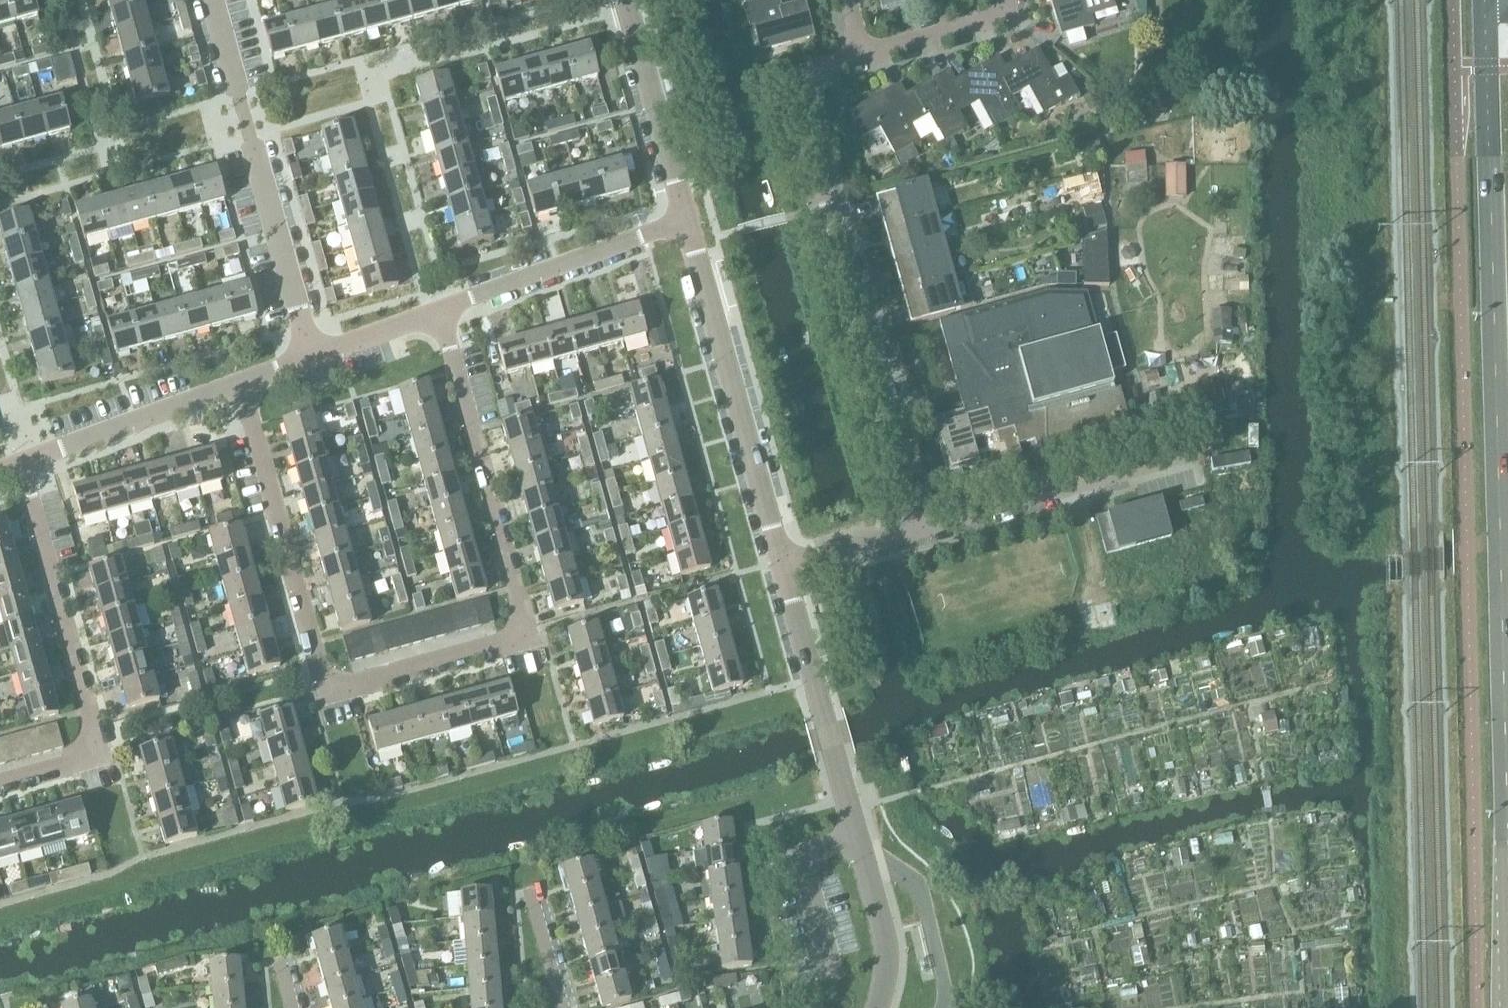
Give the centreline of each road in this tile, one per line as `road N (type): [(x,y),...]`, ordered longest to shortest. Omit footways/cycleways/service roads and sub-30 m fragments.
road 1 (residential): [(249,387),(336,693),(359,696),(524,649),(530,627),(445,312)]
road 2 (primary): [(1485,0),(1507,684)]
road 3 (residential): [(929,522),(803,74),(865,53)]
road 4 (residential): [(0,787),(88,763),(95,735),(21,465)]
road 5 (residential): [(320,359),(212,0)]
road 6 (residential): [(782,564),(683,222)]
road 7 (residential): [(929,522),(1190,453)]
road 8 (residential): [(445,312),(683,222)]
road 9 (residential): [(21,465),(249,387)]
road 10 (residential): [(683,222),(622,0)]
road 11 (residential): [(839,770),(782,564)]
road 12 (unclassified): [(946,1007),(918,887),(861,850)]
road 13 (residential): [(832,974),(803,864),(809,854),(857,840)]
road 14 (residential): [(865,53),(1007,18),(1011,0)]
road 15 (unclassified): [(877,1007),(886,940),(861,850)]
road 16 (residential): [(782,564),(929,522)]
road 17 (residential): [(320,359),(445,312)]

